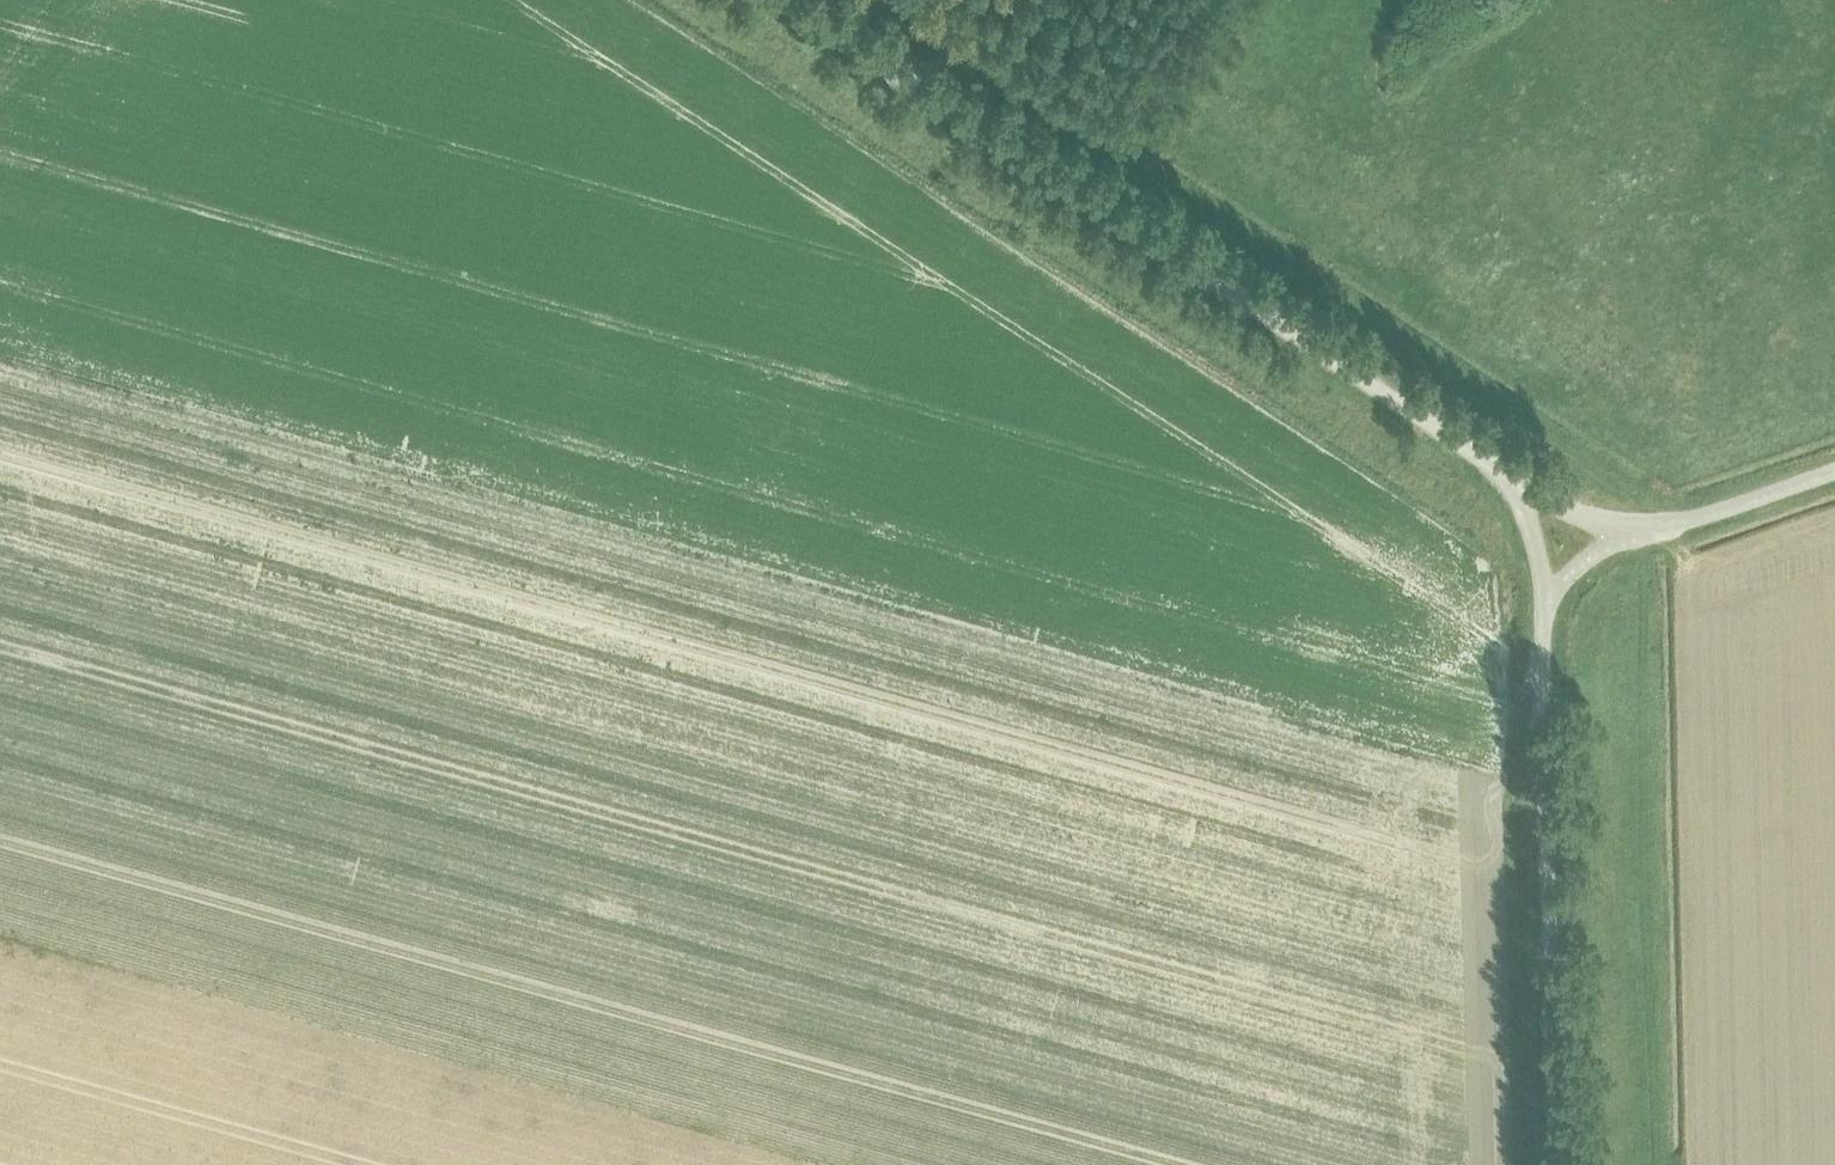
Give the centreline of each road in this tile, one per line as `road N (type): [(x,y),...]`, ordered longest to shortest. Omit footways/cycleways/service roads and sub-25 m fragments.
road 1 (unclassified): [(1508,477),(792,0)]
road 2 (unclassified): [(1557,1164),(1543,600)]
road 3 (unclassified): [(1659,525),(1834,471)]
road 4 (unclassified): [(1659,525),(1579,514),(1508,477)]
road 5 (unclassified): [(1543,600),(1581,563),(1659,525)]
road 6 (unclassified): [(1543,600),(1525,514),(1508,477)]

